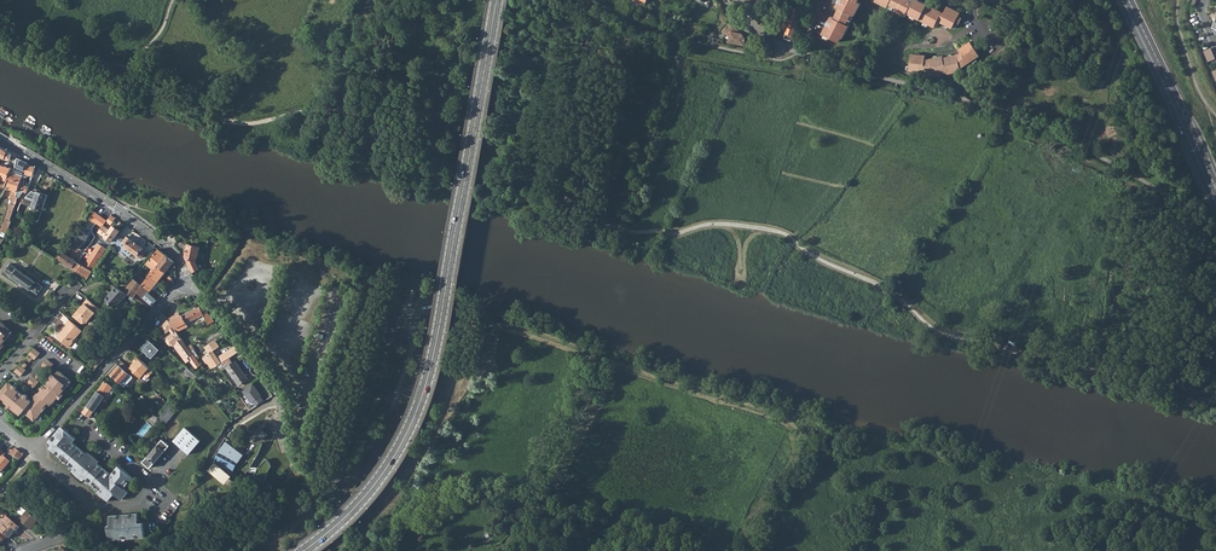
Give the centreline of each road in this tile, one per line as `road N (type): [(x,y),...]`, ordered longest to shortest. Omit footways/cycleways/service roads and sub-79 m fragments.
road 1 (tertiary): [(498,0),(424,394),(374,487),(304,550)]
road 2 (residential): [(184,284),(275,389),(299,466),(386,550)]
road 3 (residential): [(0,137),(158,237),(177,256),(184,284)]
road 4 (trunk): [(1119,0),(1215,212)]
road 5 (residential): [(184,284),(32,453)]
road 6 (trunk): [(1215,184),(1130,0)]
road 7 (track): [(755,27),(743,52),(580,0)]
road 8 (residential): [(21,550),(63,535),(88,509),(84,496),(32,453)]

